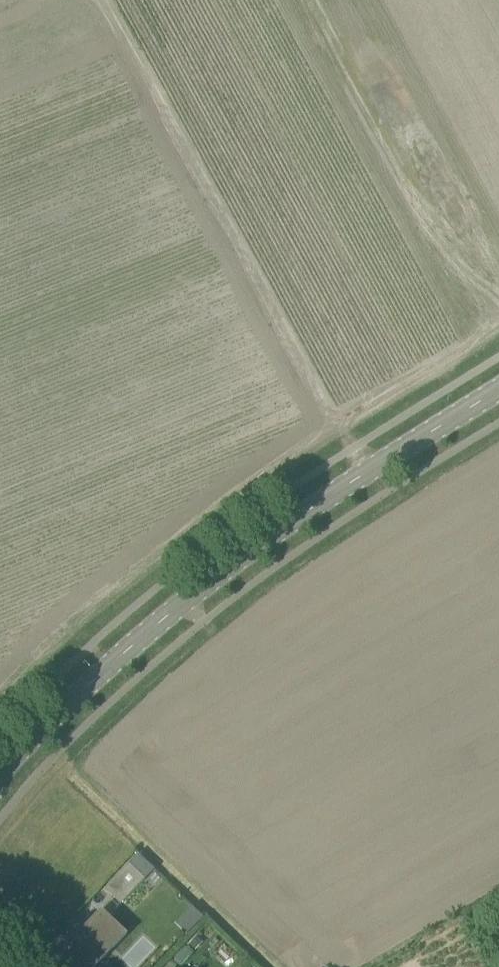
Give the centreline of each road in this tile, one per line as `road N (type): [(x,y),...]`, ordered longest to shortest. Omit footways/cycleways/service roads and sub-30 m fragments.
road 1 (tertiary): [(0,771),(208,582),(498,390)]

